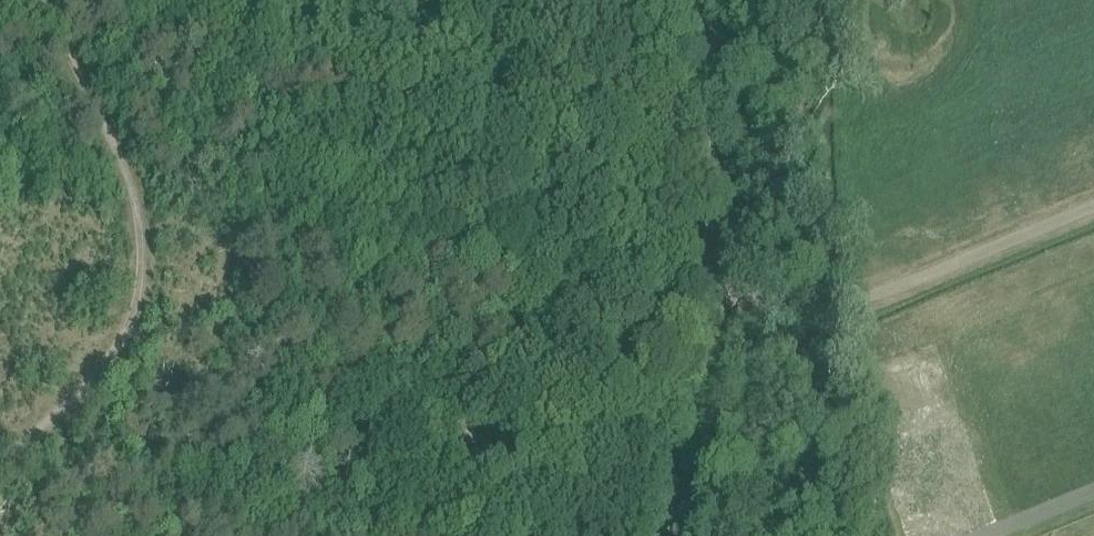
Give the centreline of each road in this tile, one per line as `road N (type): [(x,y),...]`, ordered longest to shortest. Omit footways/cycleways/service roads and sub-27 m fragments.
road 1 (secondary): [(674,535),(723,133),(730,0)]
road 2 (track): [(1093,209),(844,313),(703,305)]

